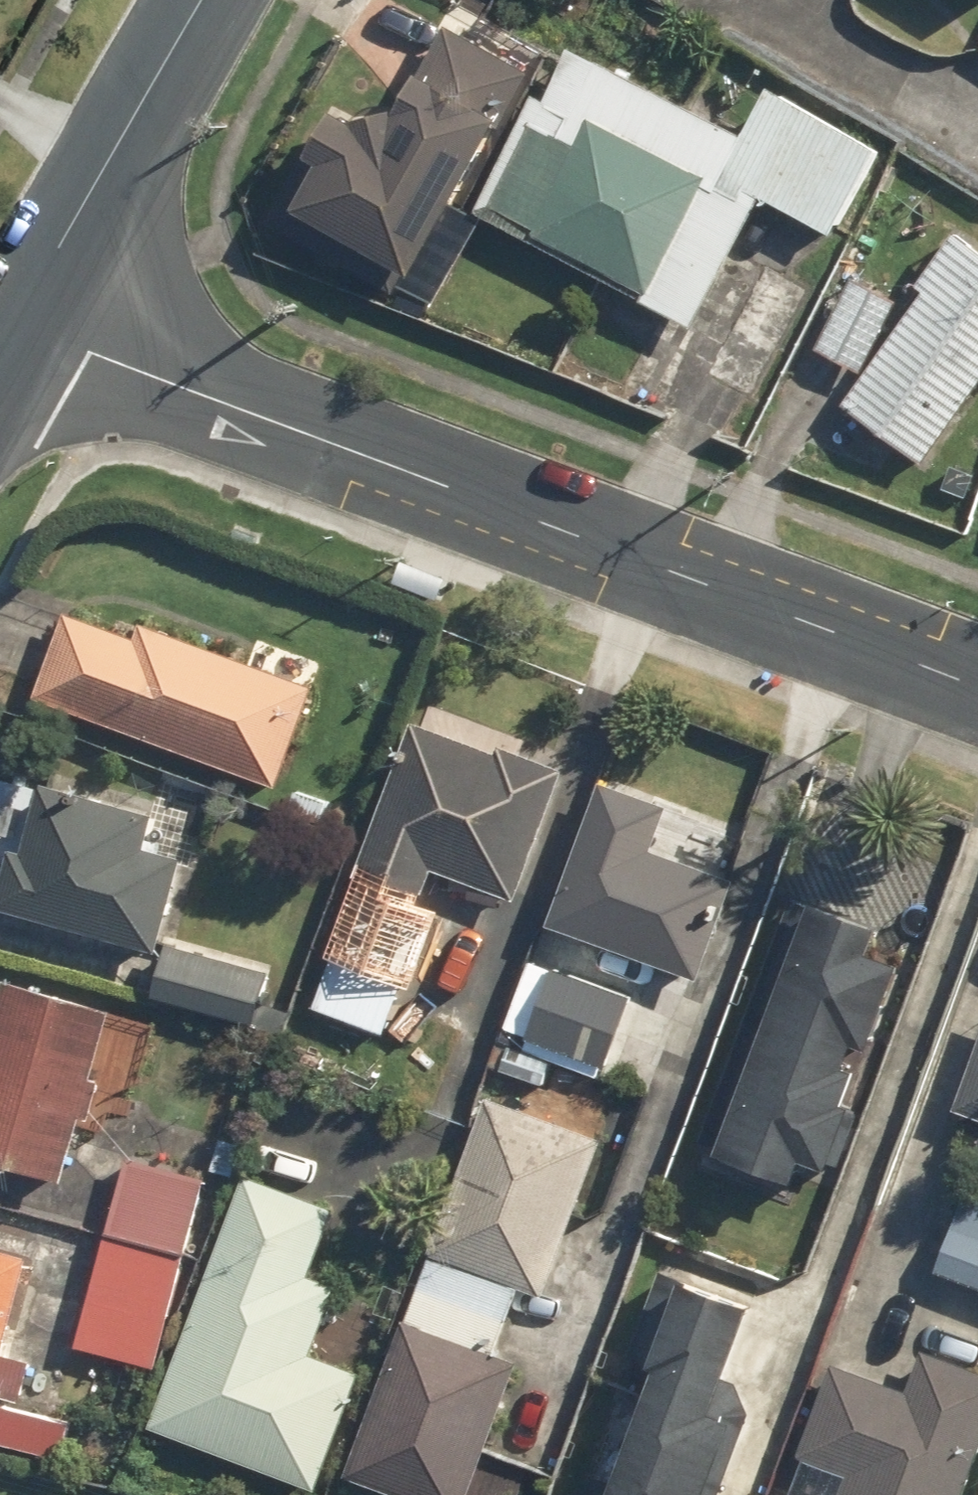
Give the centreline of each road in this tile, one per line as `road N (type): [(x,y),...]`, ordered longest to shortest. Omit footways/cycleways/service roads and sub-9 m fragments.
road 1 (residential): [(977,686),(14,322)]
road 2 (tertiary): [(14,322),(199,0)]

